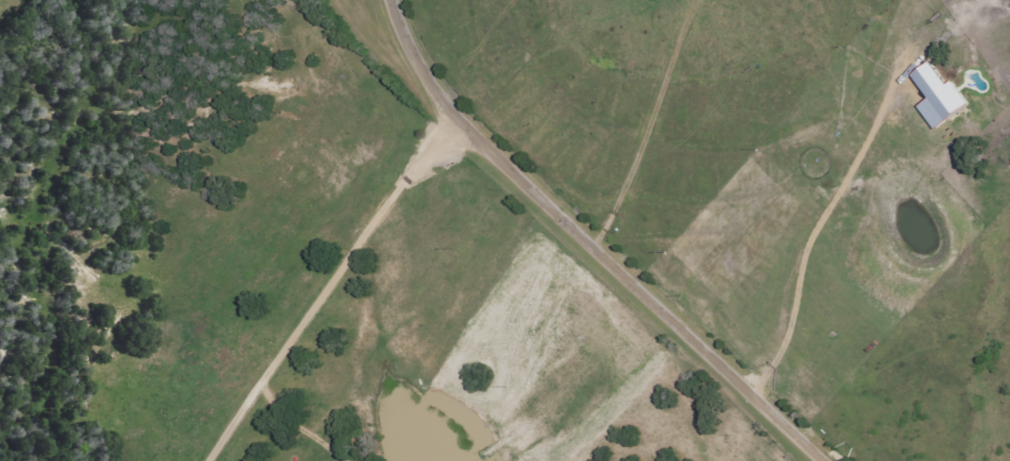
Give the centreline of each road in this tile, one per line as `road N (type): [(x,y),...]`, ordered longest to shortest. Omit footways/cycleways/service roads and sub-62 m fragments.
road 1 (tertiary): [(823,460),(476,133),(418,71),(389,0)]
road 2 (residential): [(476,133),(425,150),(205,460)]
road 3 (residential): [(598,246),(684,0)]

